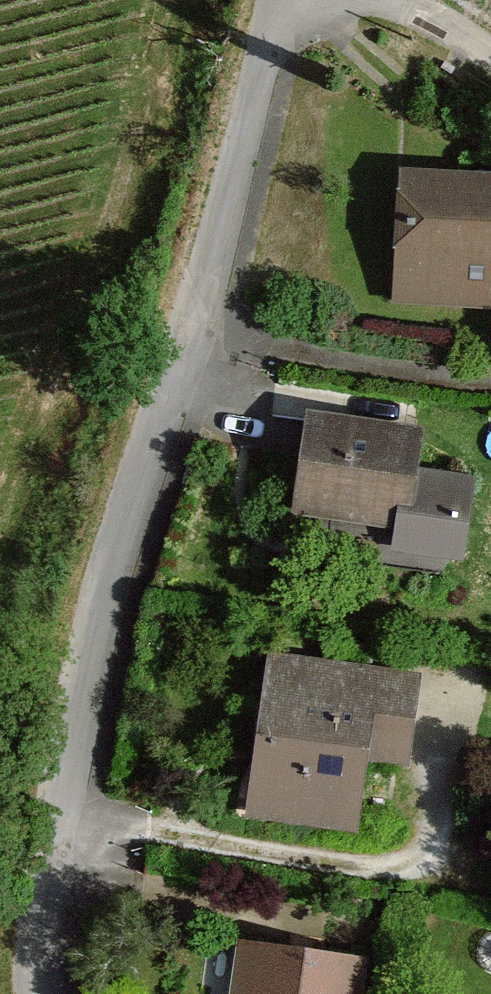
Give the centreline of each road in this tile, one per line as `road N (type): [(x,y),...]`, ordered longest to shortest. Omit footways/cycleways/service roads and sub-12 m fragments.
road 1 (residential): [(48,993),(80,702),(113,570),(214,275),(280,0)]
road 2 (track): [(384,0),(490,59)]

